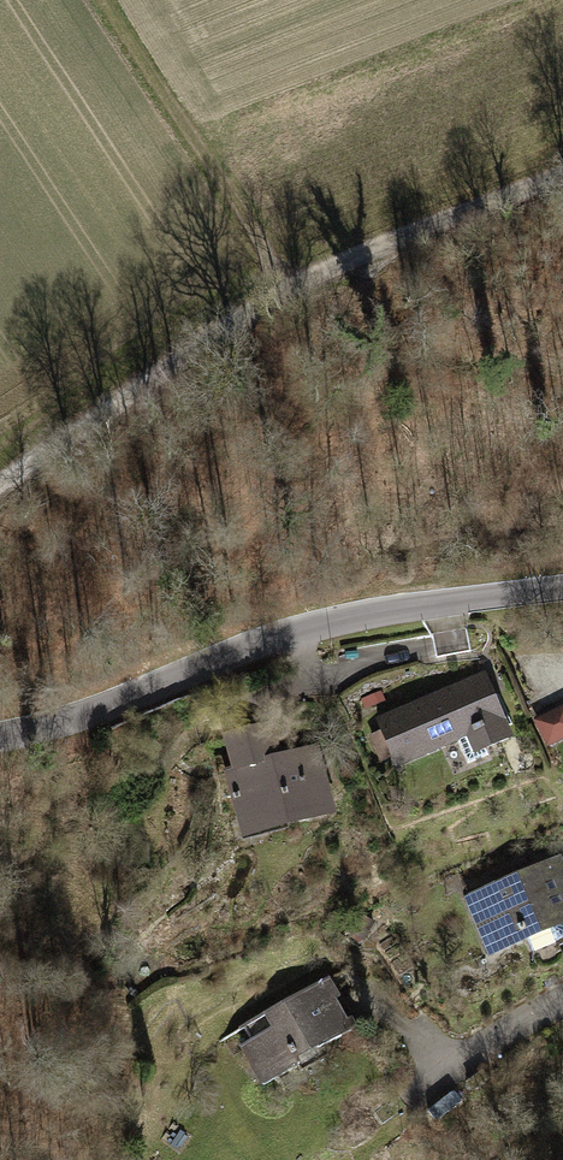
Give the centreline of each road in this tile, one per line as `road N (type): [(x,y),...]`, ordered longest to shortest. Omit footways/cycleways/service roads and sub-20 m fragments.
road 1 (track): [(562,165),(285,294),(0,481)]
road 2 (residential): [(0,735),(83,713),(300,633),(427,604),(562,588)]
road 3 (track): [(97,0),(285,294)]

